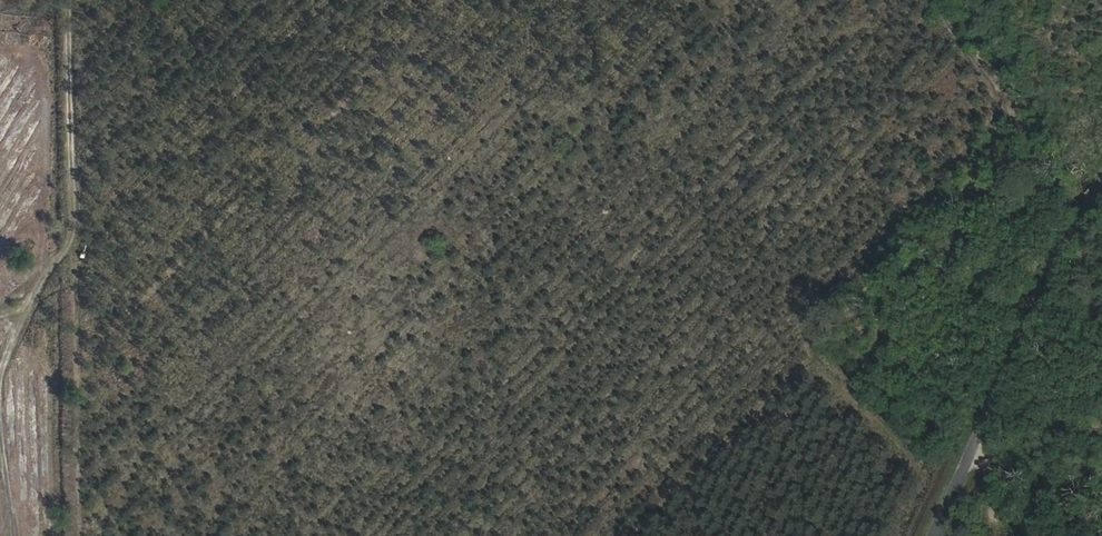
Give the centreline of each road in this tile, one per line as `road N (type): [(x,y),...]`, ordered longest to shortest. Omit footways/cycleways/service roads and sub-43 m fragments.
road 1 (unclassified): [(1101,200),(1081,225),(937,535)]

